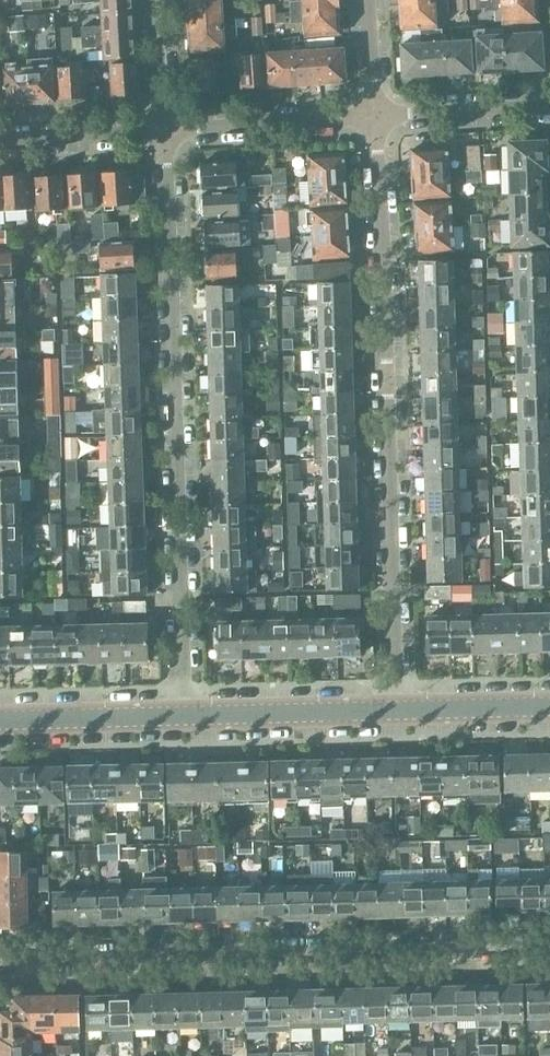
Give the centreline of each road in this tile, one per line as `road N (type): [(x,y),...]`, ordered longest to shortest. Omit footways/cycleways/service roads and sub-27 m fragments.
road 1 (residential): [(376,117),(396,711)]
road 2 (residential): [(183,716),(166,131)]
road 3 (residential): [(0,963),(549,945)]
road 4 (tertiary): [(183,716),(396,711)]
road 5 (residential): [(376,117),(166,131)]
road 6 (tertiary): [(0,723),(183,716)]
road 7 (residential): [(549,111),(376,117)]
road 8 (residential): [(166,131),(0,143)]
road 9 (tertiary): [(396,711),(549,708)]
road 10 (residential): [(166,131),(158,0)]

